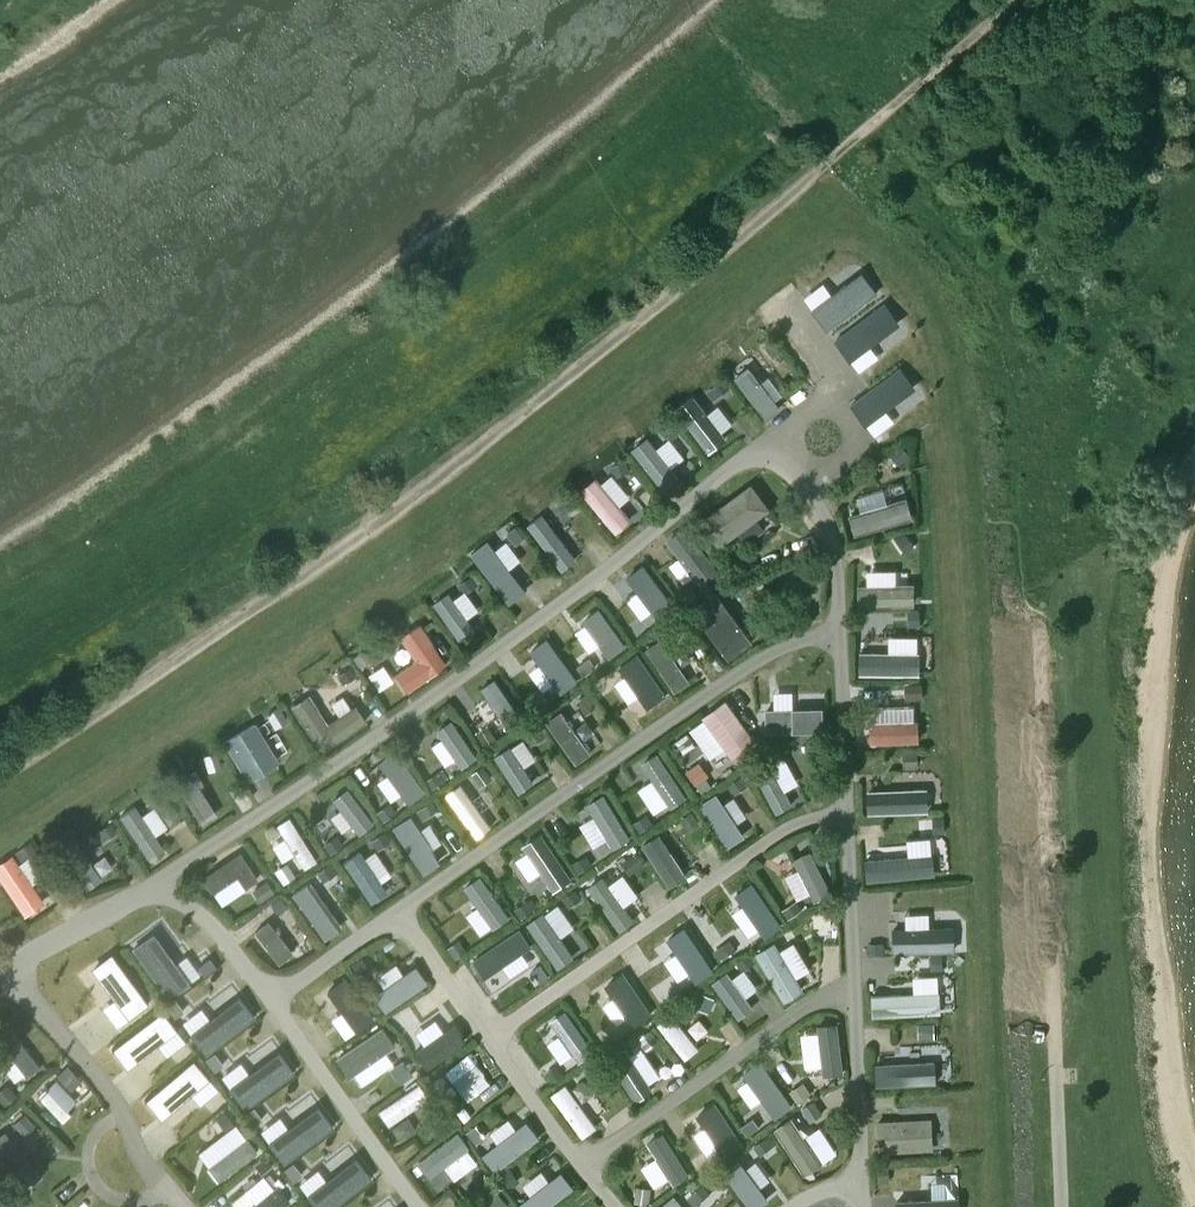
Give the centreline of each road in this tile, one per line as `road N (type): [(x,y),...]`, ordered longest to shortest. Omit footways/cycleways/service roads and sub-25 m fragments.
road 1 (track): [(825,162),(1015,0)]

